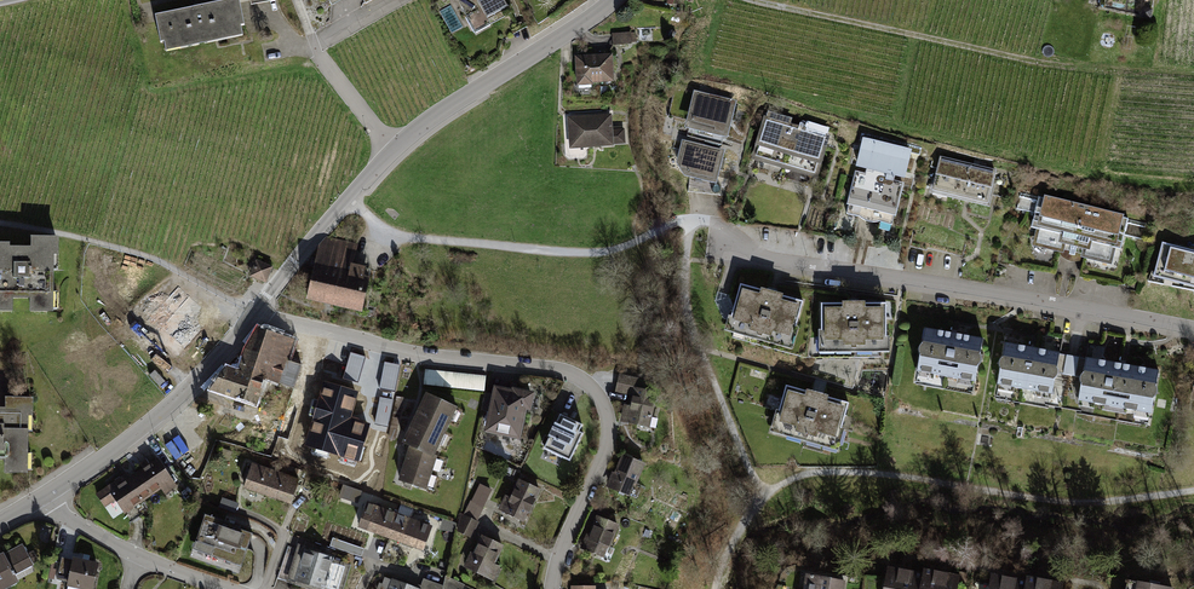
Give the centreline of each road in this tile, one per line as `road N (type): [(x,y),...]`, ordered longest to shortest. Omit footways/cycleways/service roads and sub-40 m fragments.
road 1 (residential): [(255,311),(411,356),(567,371),(586,381),(608,411),(611,430),(553,588)]
road 2 (residential): [(722,254),(1193,327)]
road 3 (track): [(755,0),(1032,61),(1193,76)]
road 4 (residential): [(47,494),(165,410),(255,311)]
road 5 (residential): [(394,152),(614,0)]
road 6 (residential): [(255,311),(394,152)]
road 7 (residential): [(394,152),(315,48)]

